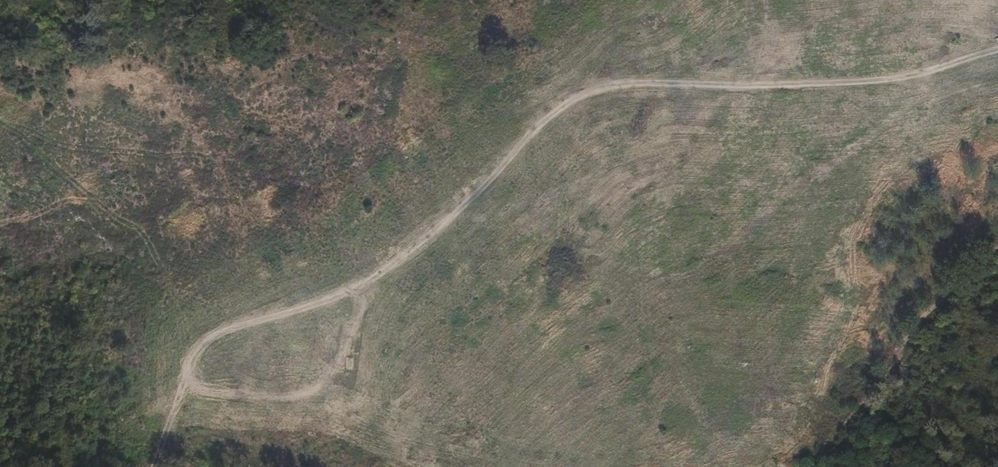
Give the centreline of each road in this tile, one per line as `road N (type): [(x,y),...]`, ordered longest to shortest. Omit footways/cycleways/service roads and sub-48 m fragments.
road 1 (unclassified): [(152,466),(191,352),(215,331),(347,295),(376,277),(576,89),(610,78),(709,97),(891,77),(997,48)]
road 2 (track): [(812,466),(924,320),(997,248)]

